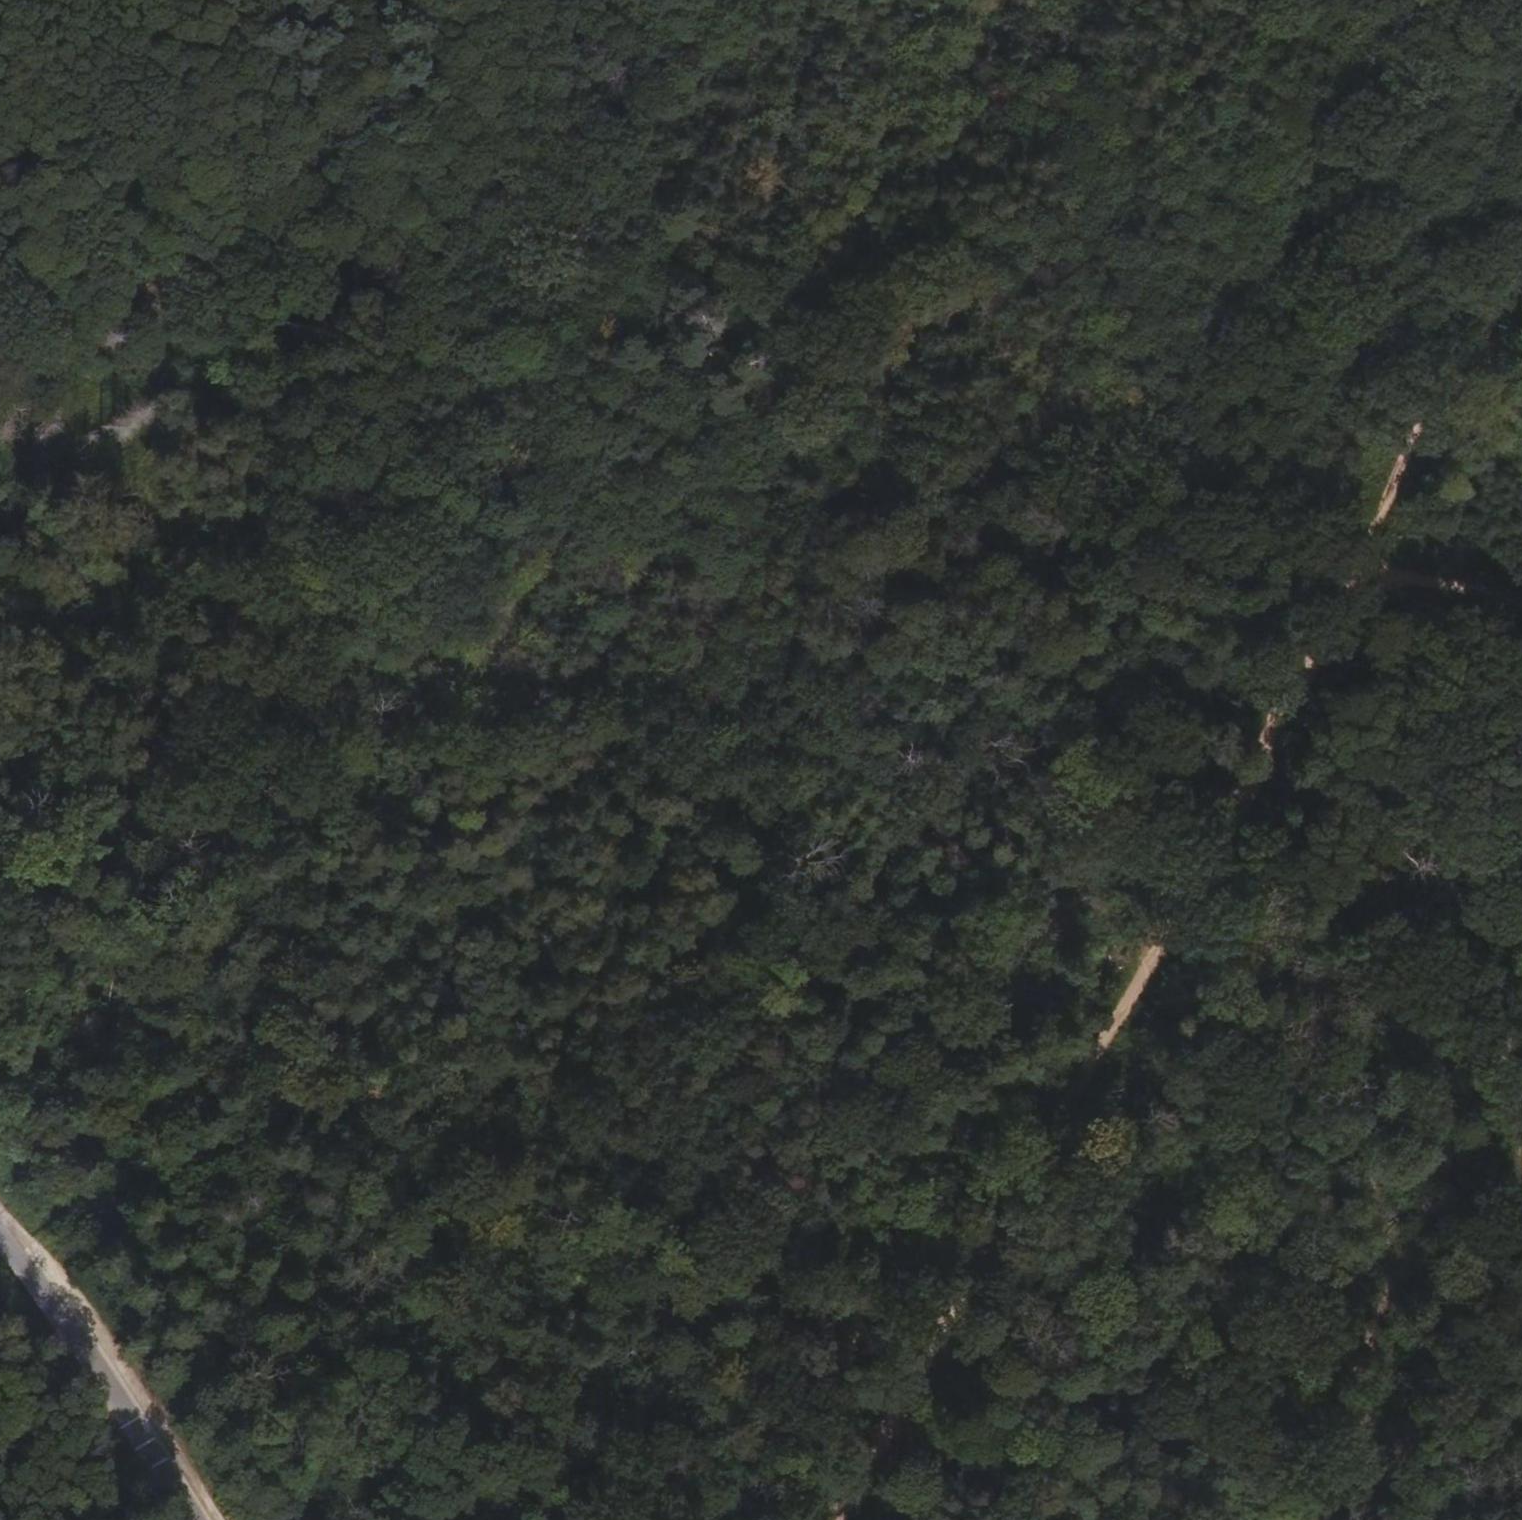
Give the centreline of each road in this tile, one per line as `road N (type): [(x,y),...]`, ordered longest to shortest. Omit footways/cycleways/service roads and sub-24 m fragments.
road 1 (track): [(1363,592),(833,1519)]
road 2 (unclassified): [(0,1231),(47,1277),(192,1519)]
road 3 (track): [(1521,600),(1413,578),(1363,592)]

